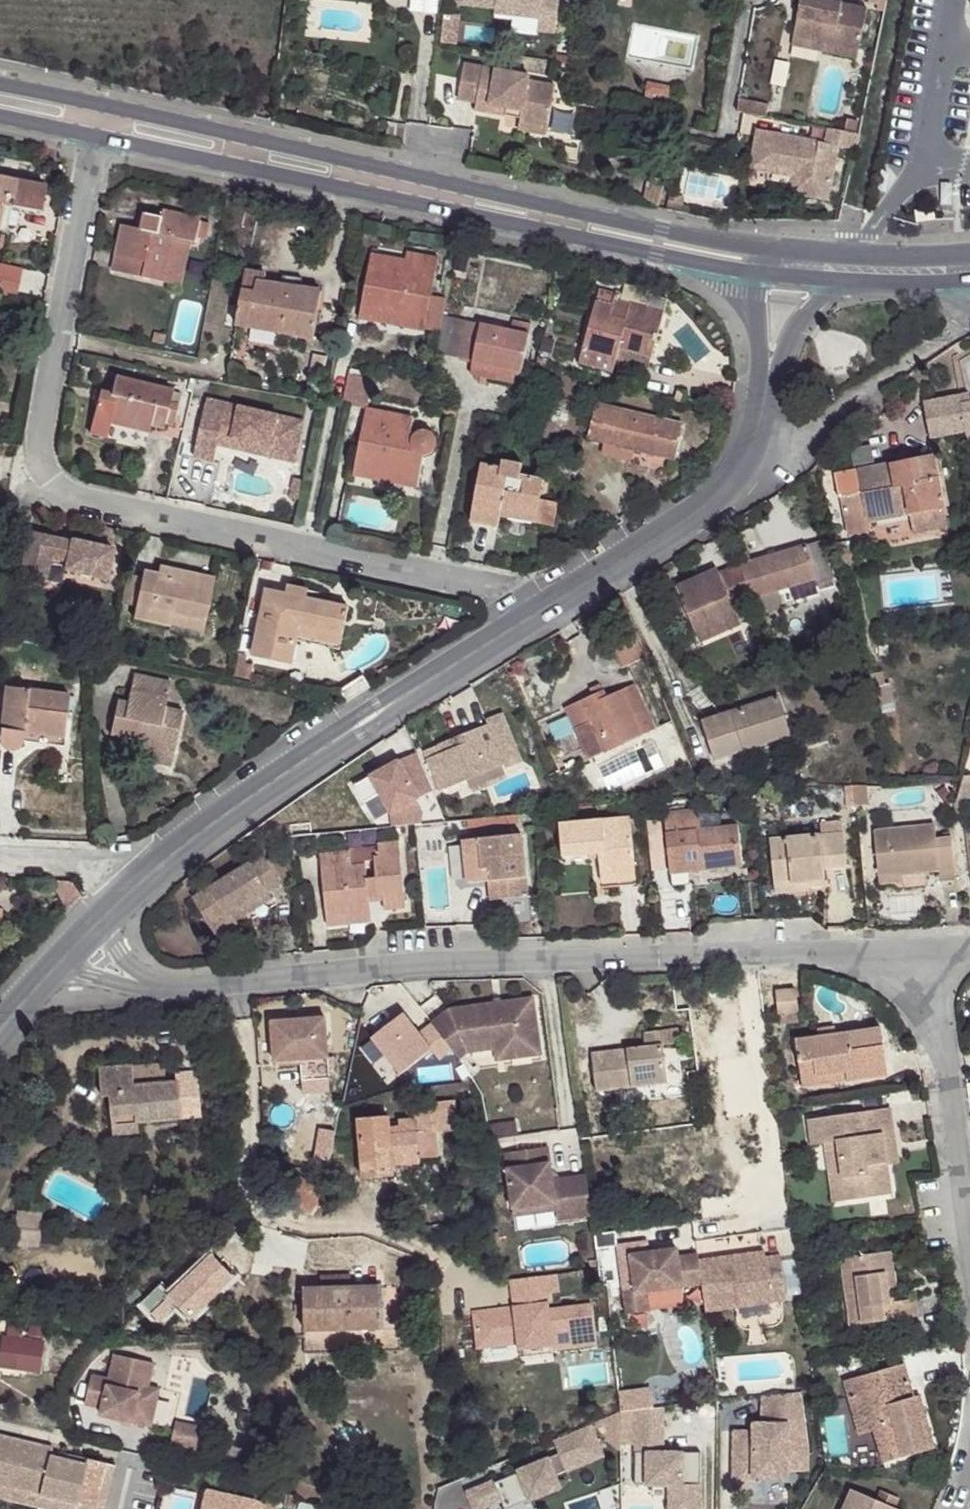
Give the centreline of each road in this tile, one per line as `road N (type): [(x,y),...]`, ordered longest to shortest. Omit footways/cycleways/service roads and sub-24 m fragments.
road 1 (residential): [(96,138),(34,454),(62,500),(557,604)]
road 2 (residential): [(163,990),(549,960),(930,950)]
road 3 (secondary): [(96,138),(754,275)]
road 4 (secondary): [(758,252),(102,107)]
road 5 (residential): [(557,604),(157,865)]
road 6 (residential): [(930,950),(969,1277)]
road 7 (residential): [(766,399),(719,498),(557,604)]
road 8 (secondary): [(969,256),(758,252)]
road 9 (residential): [(157,865),(0,856)]
road 10 (residential): [(766,399),(788,342),(839,283)]
road 11 (residential): [(750,0),(727,128)]
road 12 (secondary): [(839,283),(969,282)]
road 13 (residential): [(754,275),(766,399)]

